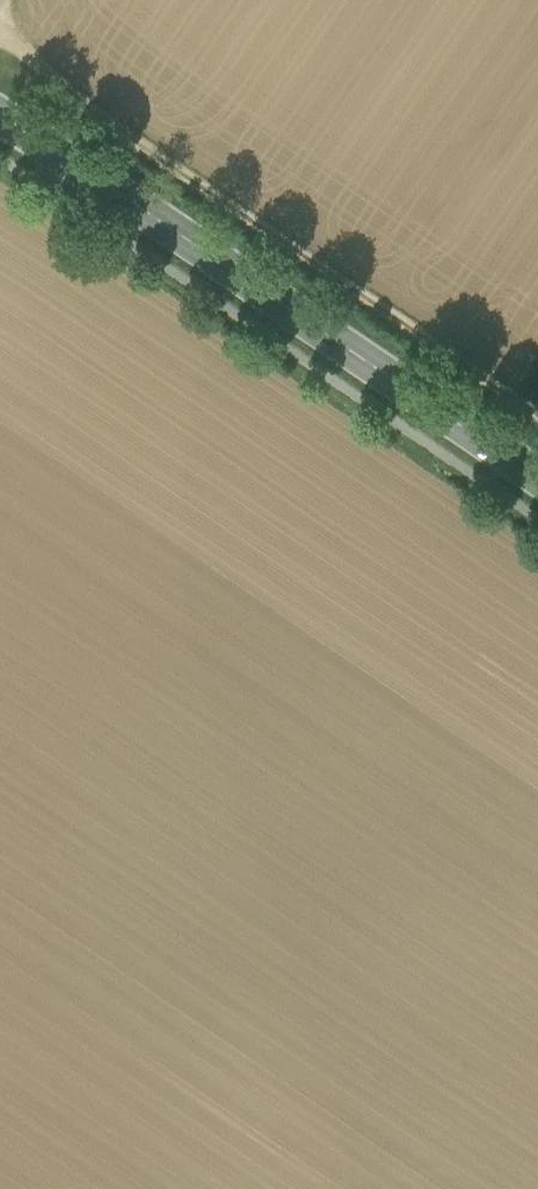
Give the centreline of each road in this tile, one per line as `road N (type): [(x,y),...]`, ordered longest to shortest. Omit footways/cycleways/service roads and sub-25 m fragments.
road 1 (track): [(0,21),(49,82),(136,147),(537,414)]
road 2 (secondary): [(537,476),(0,117)]

